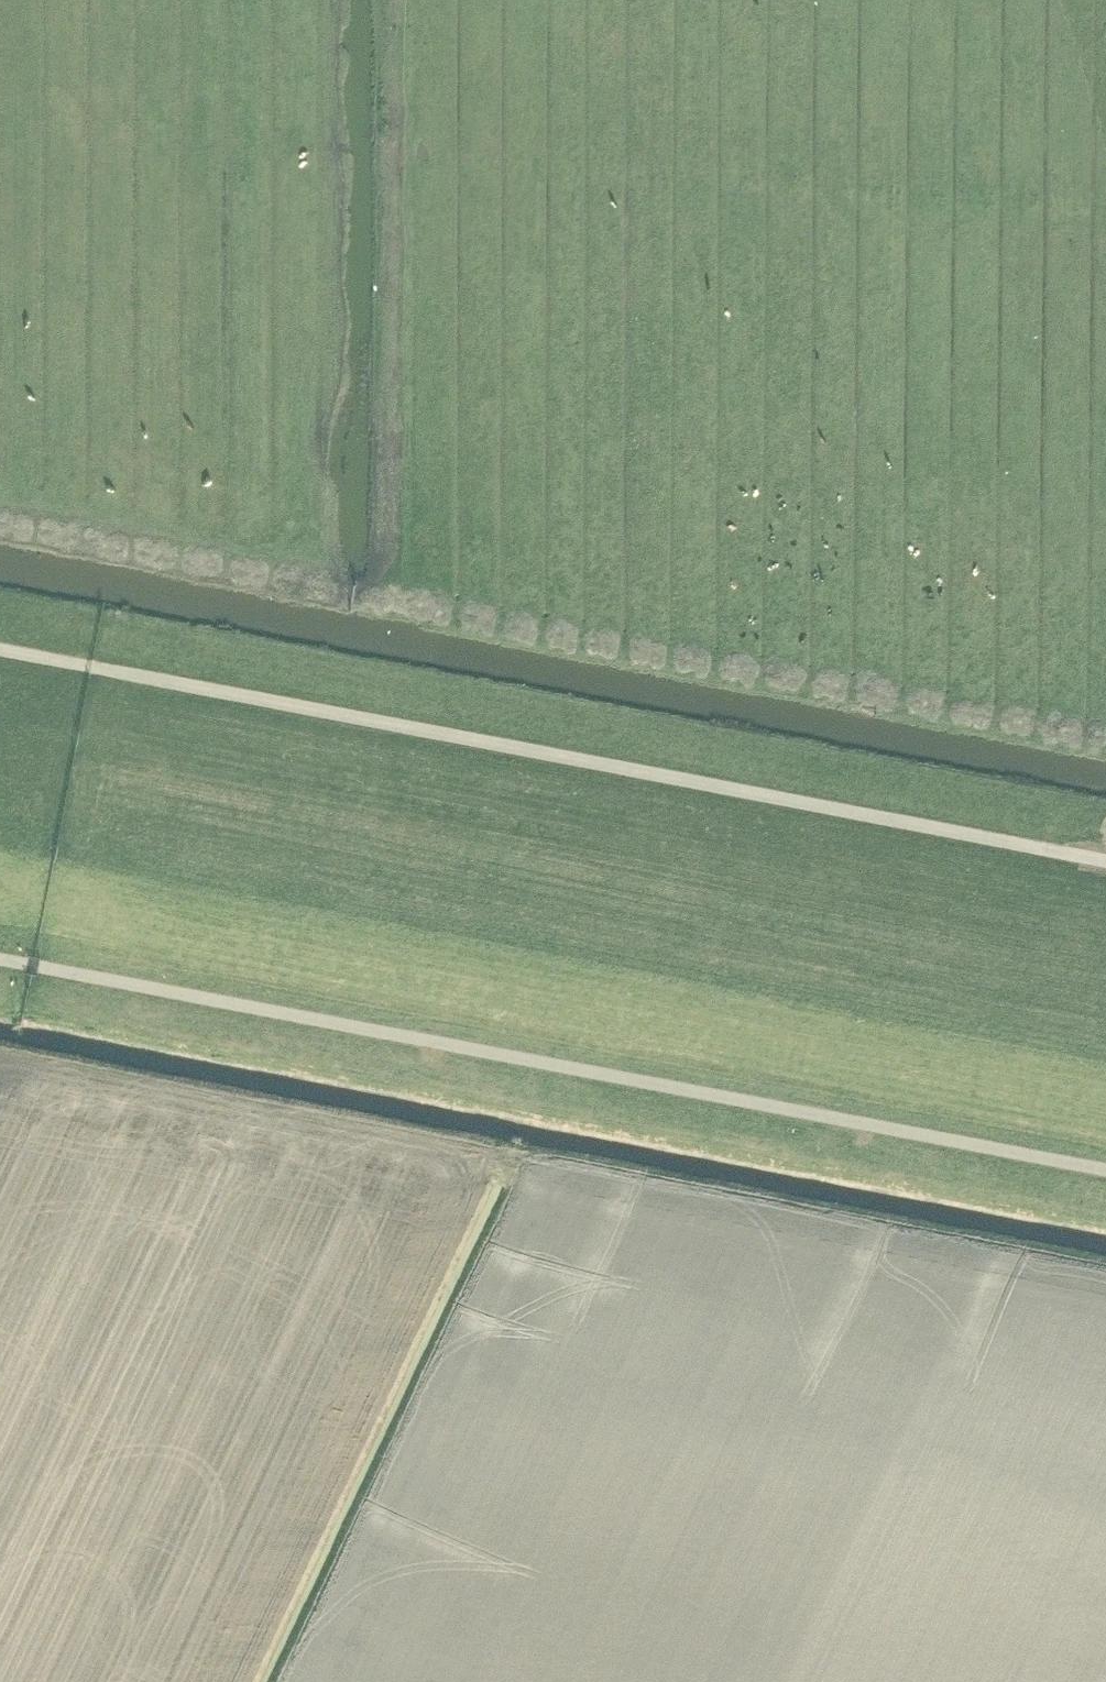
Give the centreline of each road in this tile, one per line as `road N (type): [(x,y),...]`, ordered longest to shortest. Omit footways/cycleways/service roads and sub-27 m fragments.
road 1 (unclassified): [(1105,1168),(0,957)]

